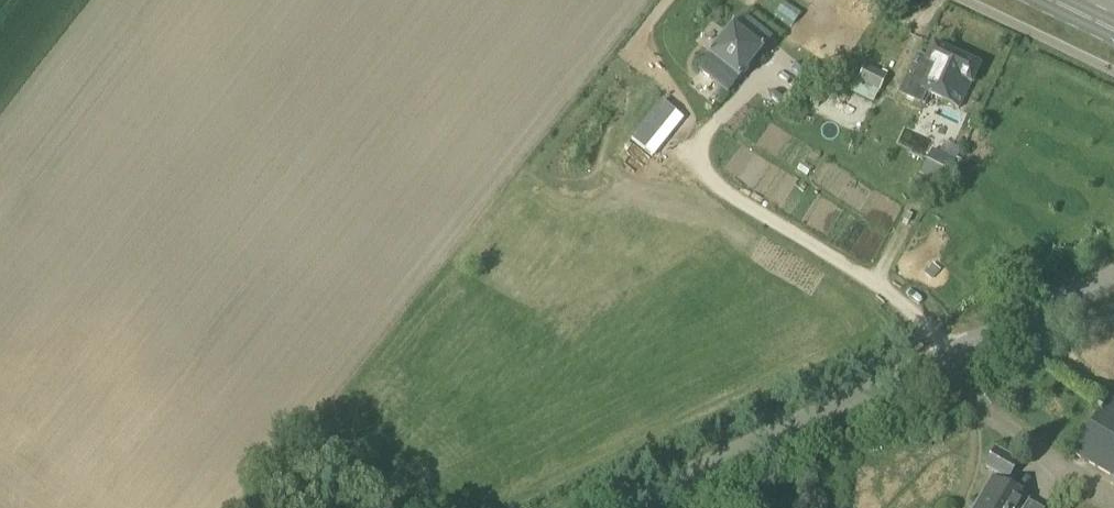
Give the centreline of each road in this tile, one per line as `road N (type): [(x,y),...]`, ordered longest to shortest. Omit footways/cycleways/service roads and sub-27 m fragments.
road 1 (unclassified): [(626,507),(1113,281)]

